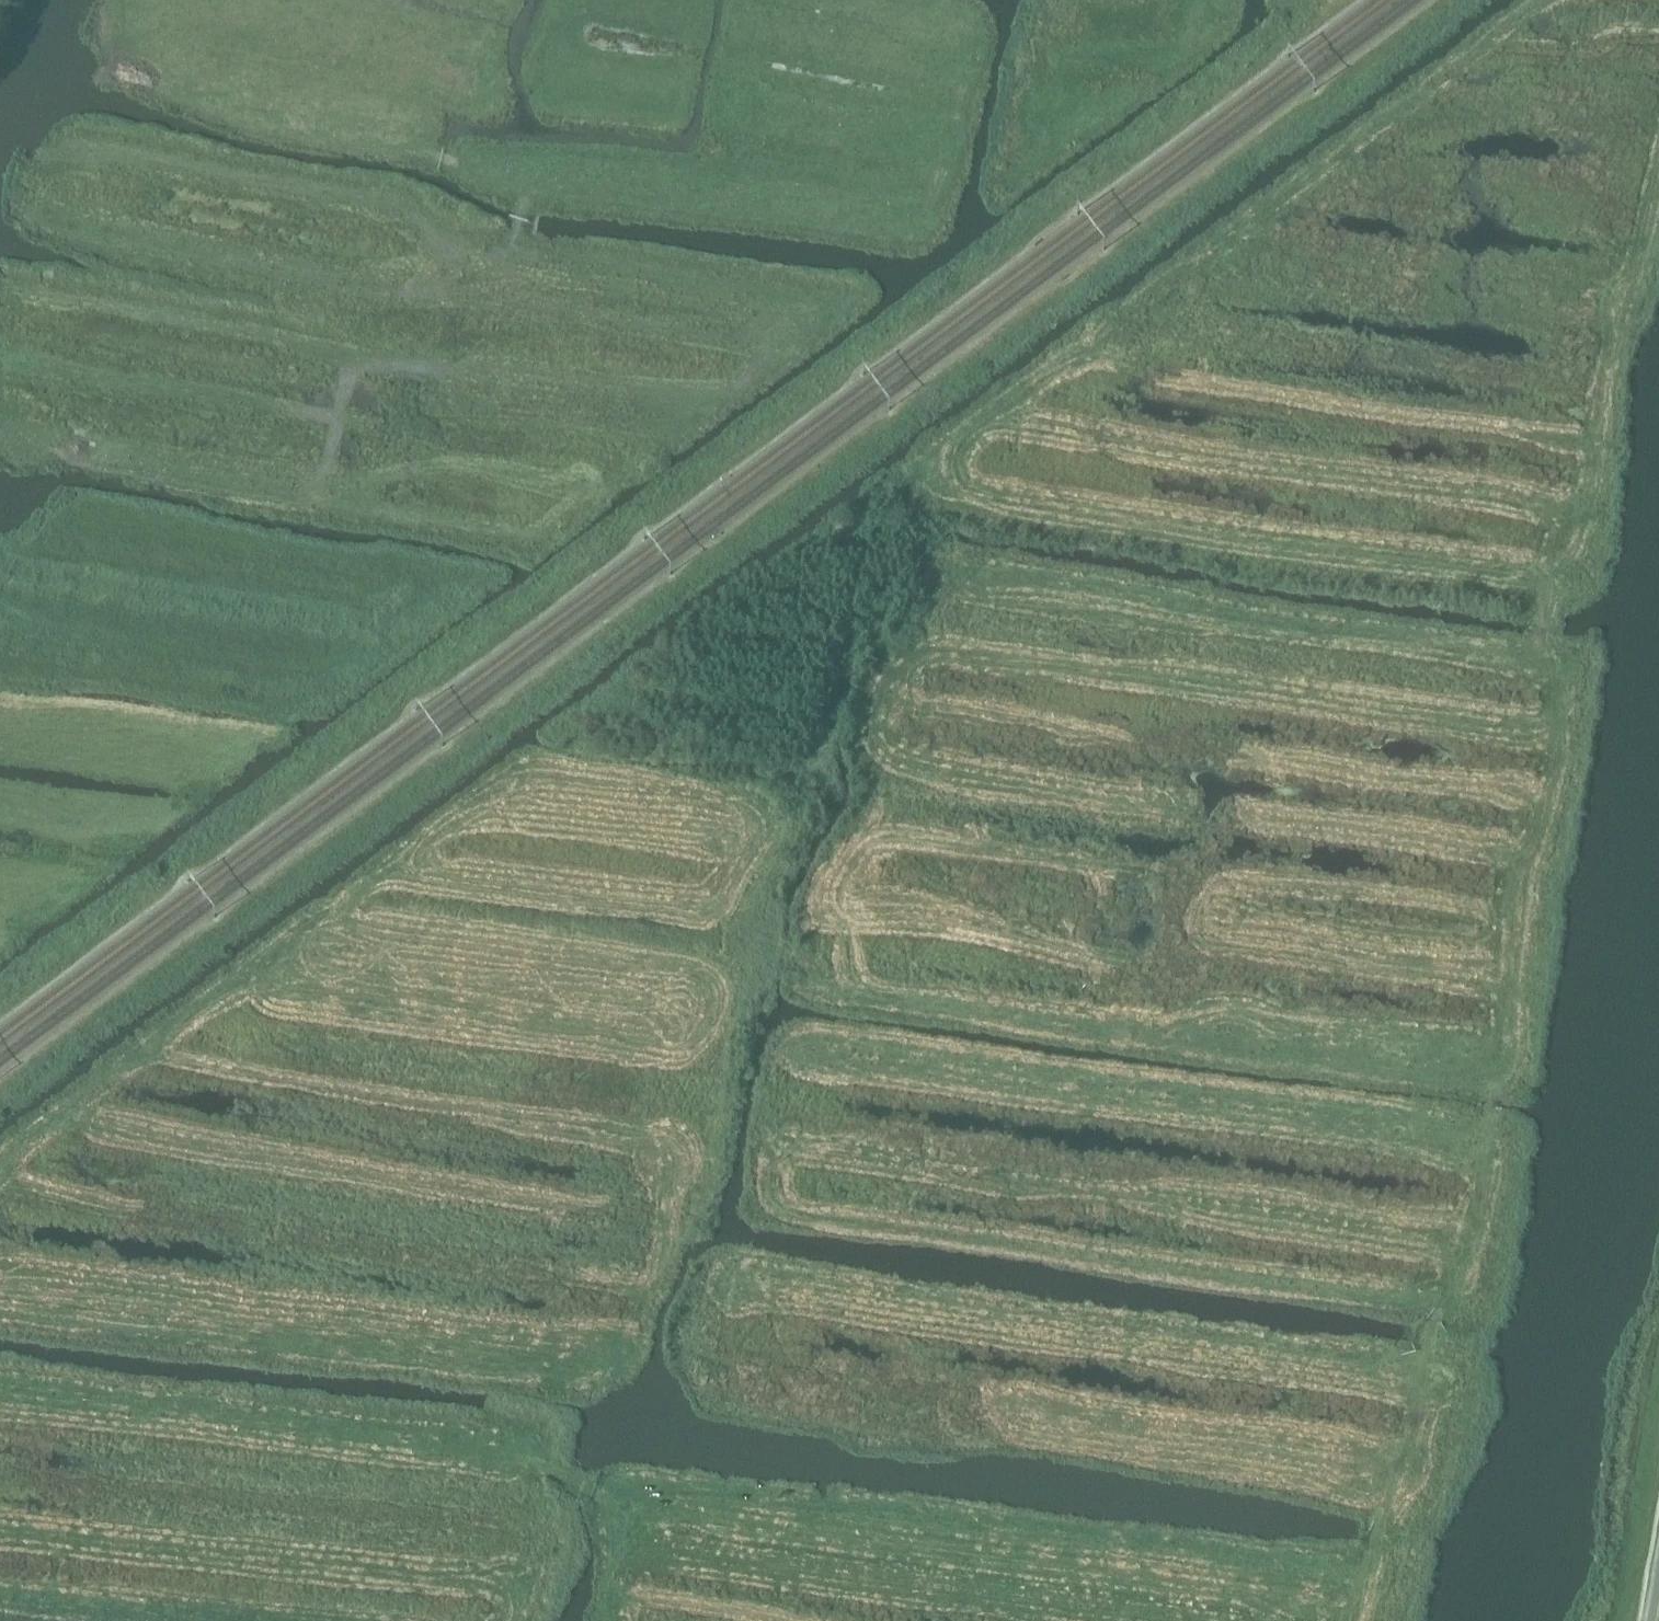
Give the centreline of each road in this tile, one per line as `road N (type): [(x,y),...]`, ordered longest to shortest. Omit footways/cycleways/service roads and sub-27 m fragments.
road 1 (track): [(1342,1620),(1371,1558),(1437,1347),(1497,1108),(1517,941),(1517,857),(1551,709),(1540,633),(1547,577)]

